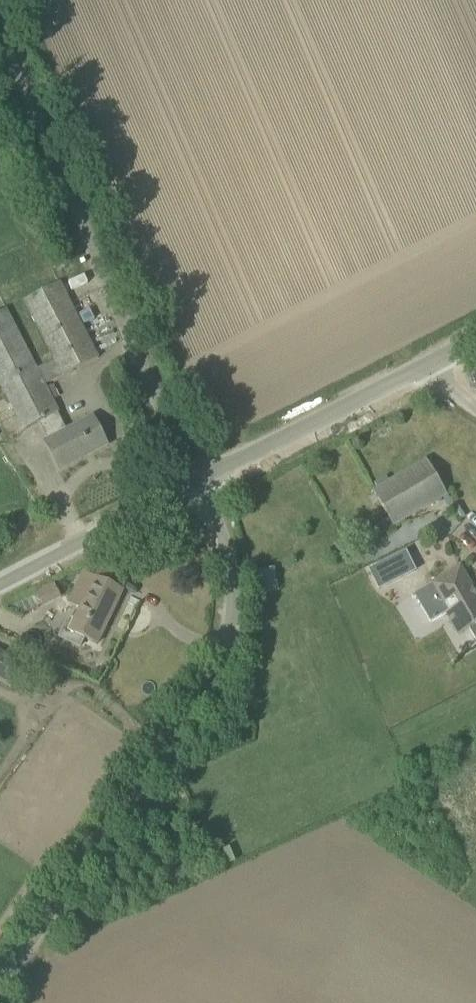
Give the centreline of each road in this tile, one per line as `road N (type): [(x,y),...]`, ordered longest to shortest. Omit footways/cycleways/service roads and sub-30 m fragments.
road 1 (unclassified): [(8,1002),(217,659),(232,582),(205,483)]
road 2 (unclassified): [(205,483),(174,433),(0,27)]
road 3 (unclassified): [(205,483),(429,368)]
road 4 (unclassified): [(0,583),(205,483)]

